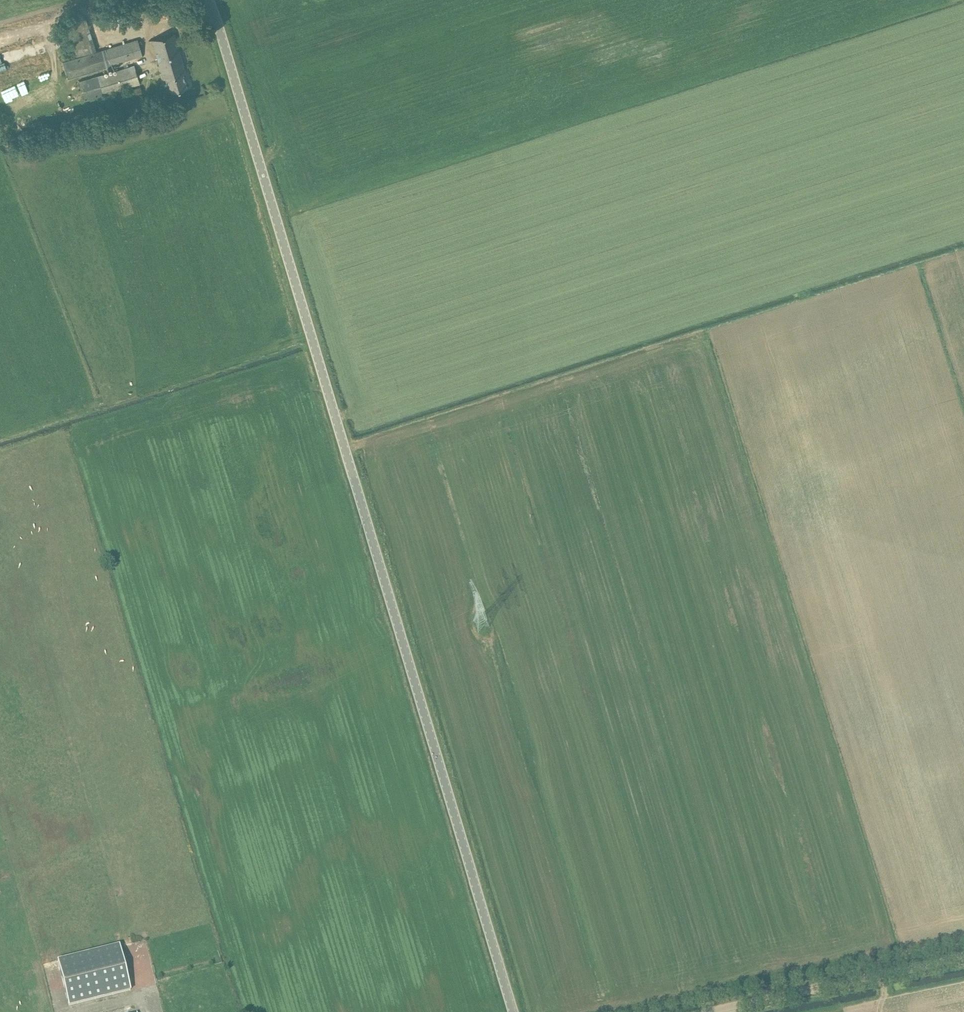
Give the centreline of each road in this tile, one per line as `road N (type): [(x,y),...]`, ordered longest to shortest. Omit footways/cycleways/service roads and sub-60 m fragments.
road 1 (tertiary): [(514,1011),(210,0)]
road 2 (unclassified): [(712,1011),(963,956)]

